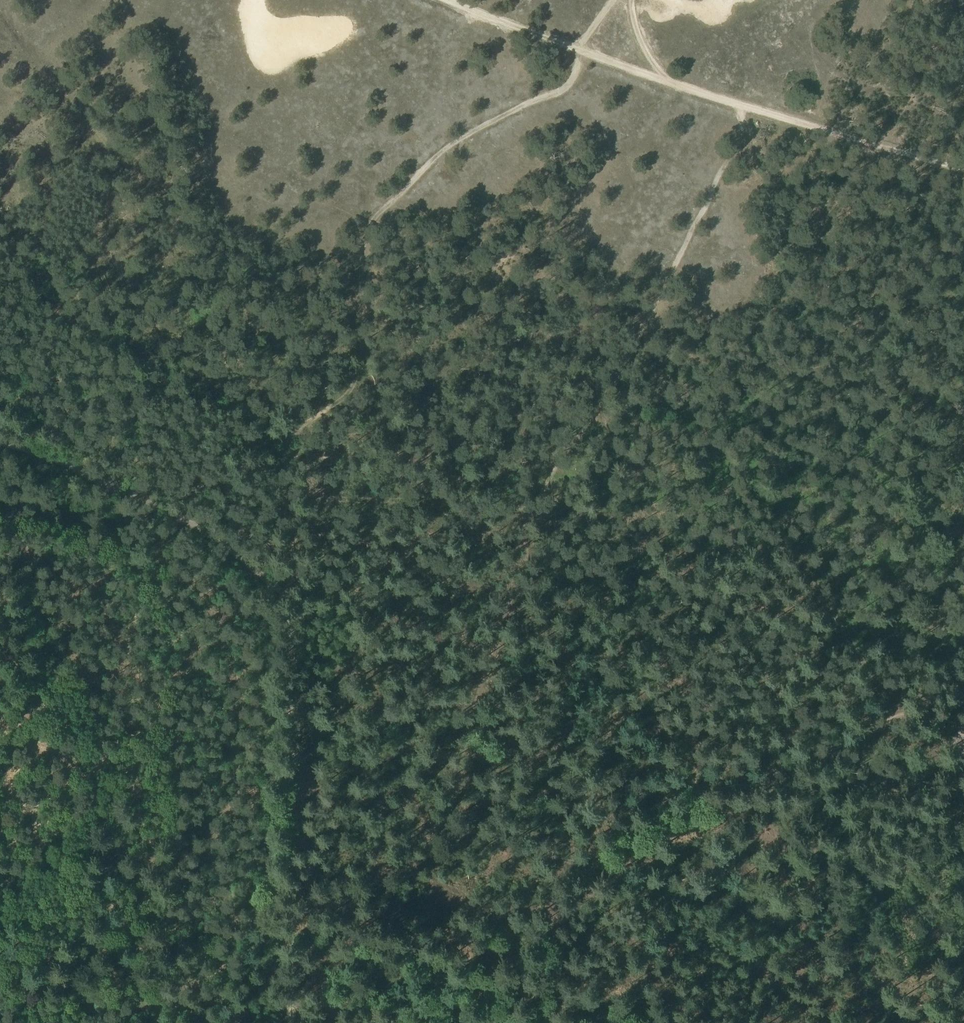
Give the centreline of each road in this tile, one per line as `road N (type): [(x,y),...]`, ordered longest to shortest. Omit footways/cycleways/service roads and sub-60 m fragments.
road 1 (track): [(589,871),(457,810),(528,580),(520,538),(741,146),(740,107)]
road 2 (track): [(498,1022),(604,845),(891,726),(950,733)]
road 3 (track): [(306,439),(278,403),(169,363),(133,313),(102,225),(113,153),(0,10)]
road 4 (track): [(441,0),(740,107),(963,169)]
road 5 (track): [(898,725),(808,556),(791,547),(639,549),(555,515),(546,488)]
road 6 (track): [(0,436),(35,444),(125,491),(220,547),(277,596)]

